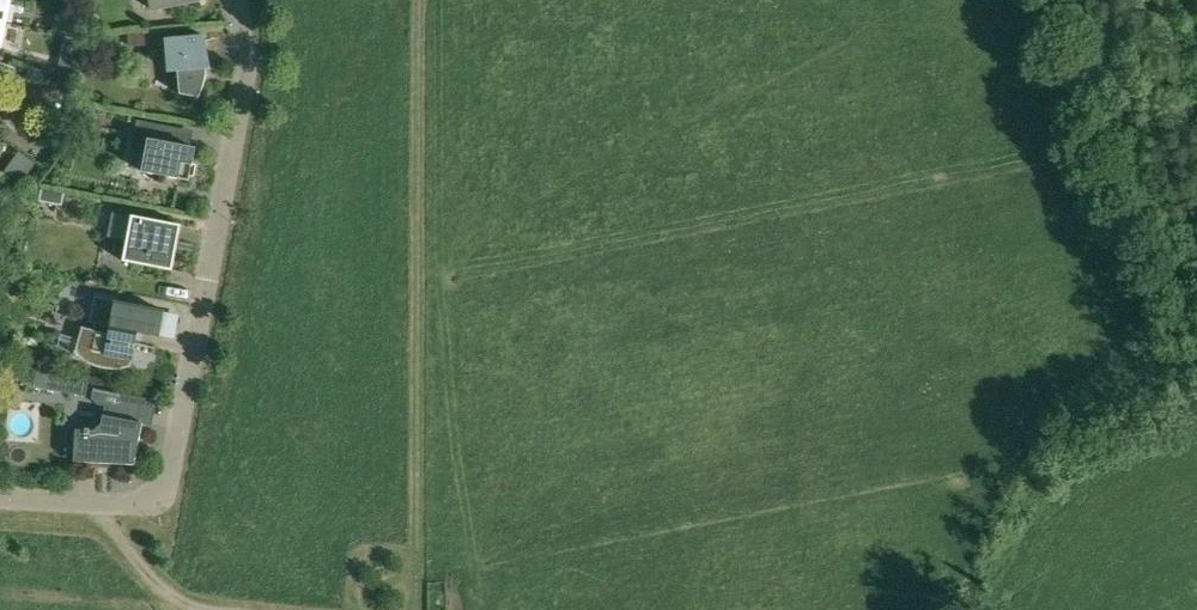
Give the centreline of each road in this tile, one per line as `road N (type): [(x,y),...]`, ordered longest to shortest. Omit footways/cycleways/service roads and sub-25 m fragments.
road 1 (residential): [(241,0),(252,60),(166,486),(143,504),(0,498)]
road 2 (track): [(209,609),(161,586),(96,503)]

